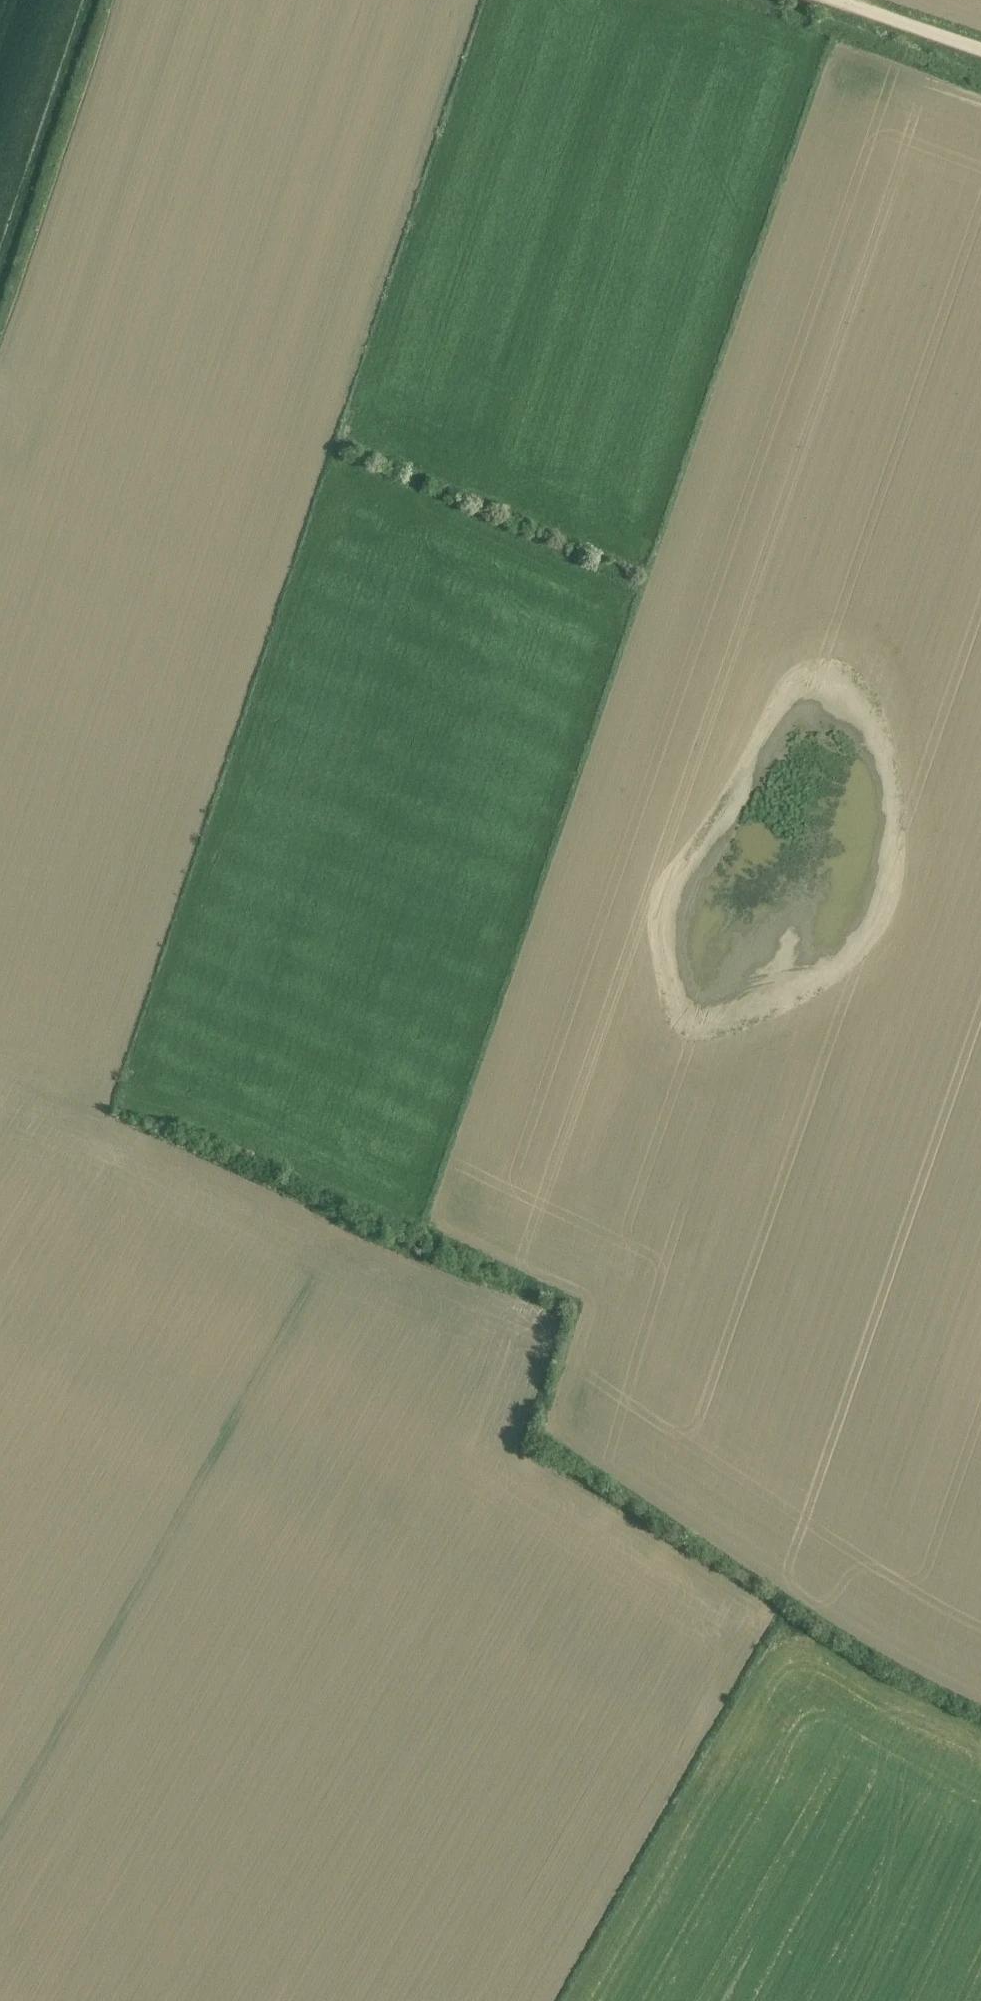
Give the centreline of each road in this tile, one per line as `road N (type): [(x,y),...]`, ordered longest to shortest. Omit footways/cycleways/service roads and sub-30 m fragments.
road 1 (track): [(90,0),(0,263)]
road 2 (unclassified): [(980,45),(845,0)]

